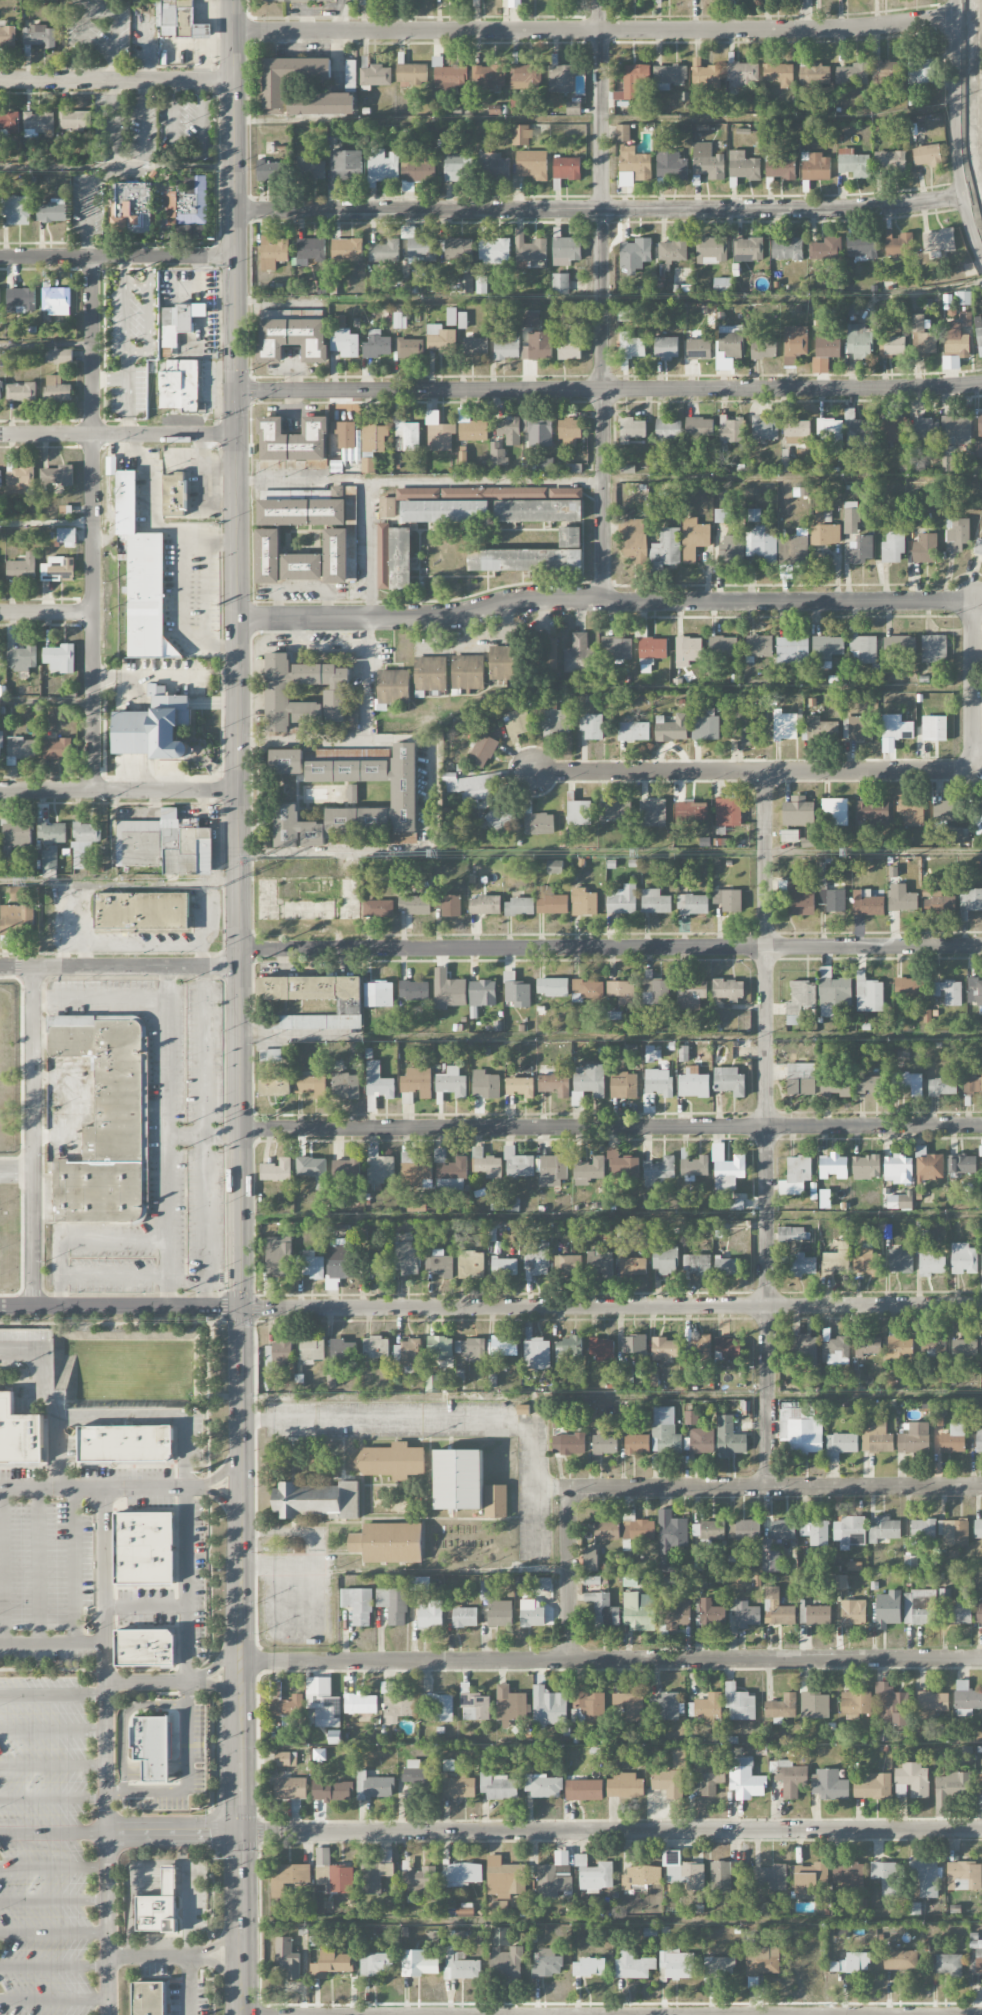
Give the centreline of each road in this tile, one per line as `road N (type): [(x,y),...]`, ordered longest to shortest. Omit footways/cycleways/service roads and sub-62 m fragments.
road 1 (secondary): [(242,2014),(233,0)]
road 2 (tertiary): [(981,383),(234,391)]
road 3 (residential): [(981,945),(238,948)]
road 4 (residential): [(981,1126),(239,1131)]
road 5 (residential): [(981,1831),(239,1832)]
road 6 (residential): [(981,1305),(240,1308)]
road 7 (residential): [(981,1660),(243,1663)]
road 8 (residential): [(972,601),(523,600),(418,619),(237,619)]
road 9 (residential): [(962,197),(857,210),(235,212)]
road 10 (residential): [(955,16),(842,27),(233,32)]
road 11 (residential): [(767,1486),(764,770)]
road 12 (residential): [(604,601),(600,0)]
road 13 (residential): [(95,790),(92,258)]
road 14 (residential): [(972,769),(531,771)]
road 15 (residential): [(981,1485),(565,1487)]
road 16 (residential): [(33,1305),(33,968)]
road 17 (residential): [(955,0),(956,155),(981,256)]
road 18 (tertiary): [(240,1308),(0,1305)]
road 19 (residential): [(239,966),(0,968)]
road 20 (tertiary): [(237,792),(0,791)]
road 21 (residential): [(236,257),(0,258)]
road 22 (residential): [(235,435),(0,434)]
road 23 (residential): [(234,79),(0,79)]
road 24 (residential): [(568,1662),(565,1487)]
road 25 (residential): [(972,769),(972,601)]

